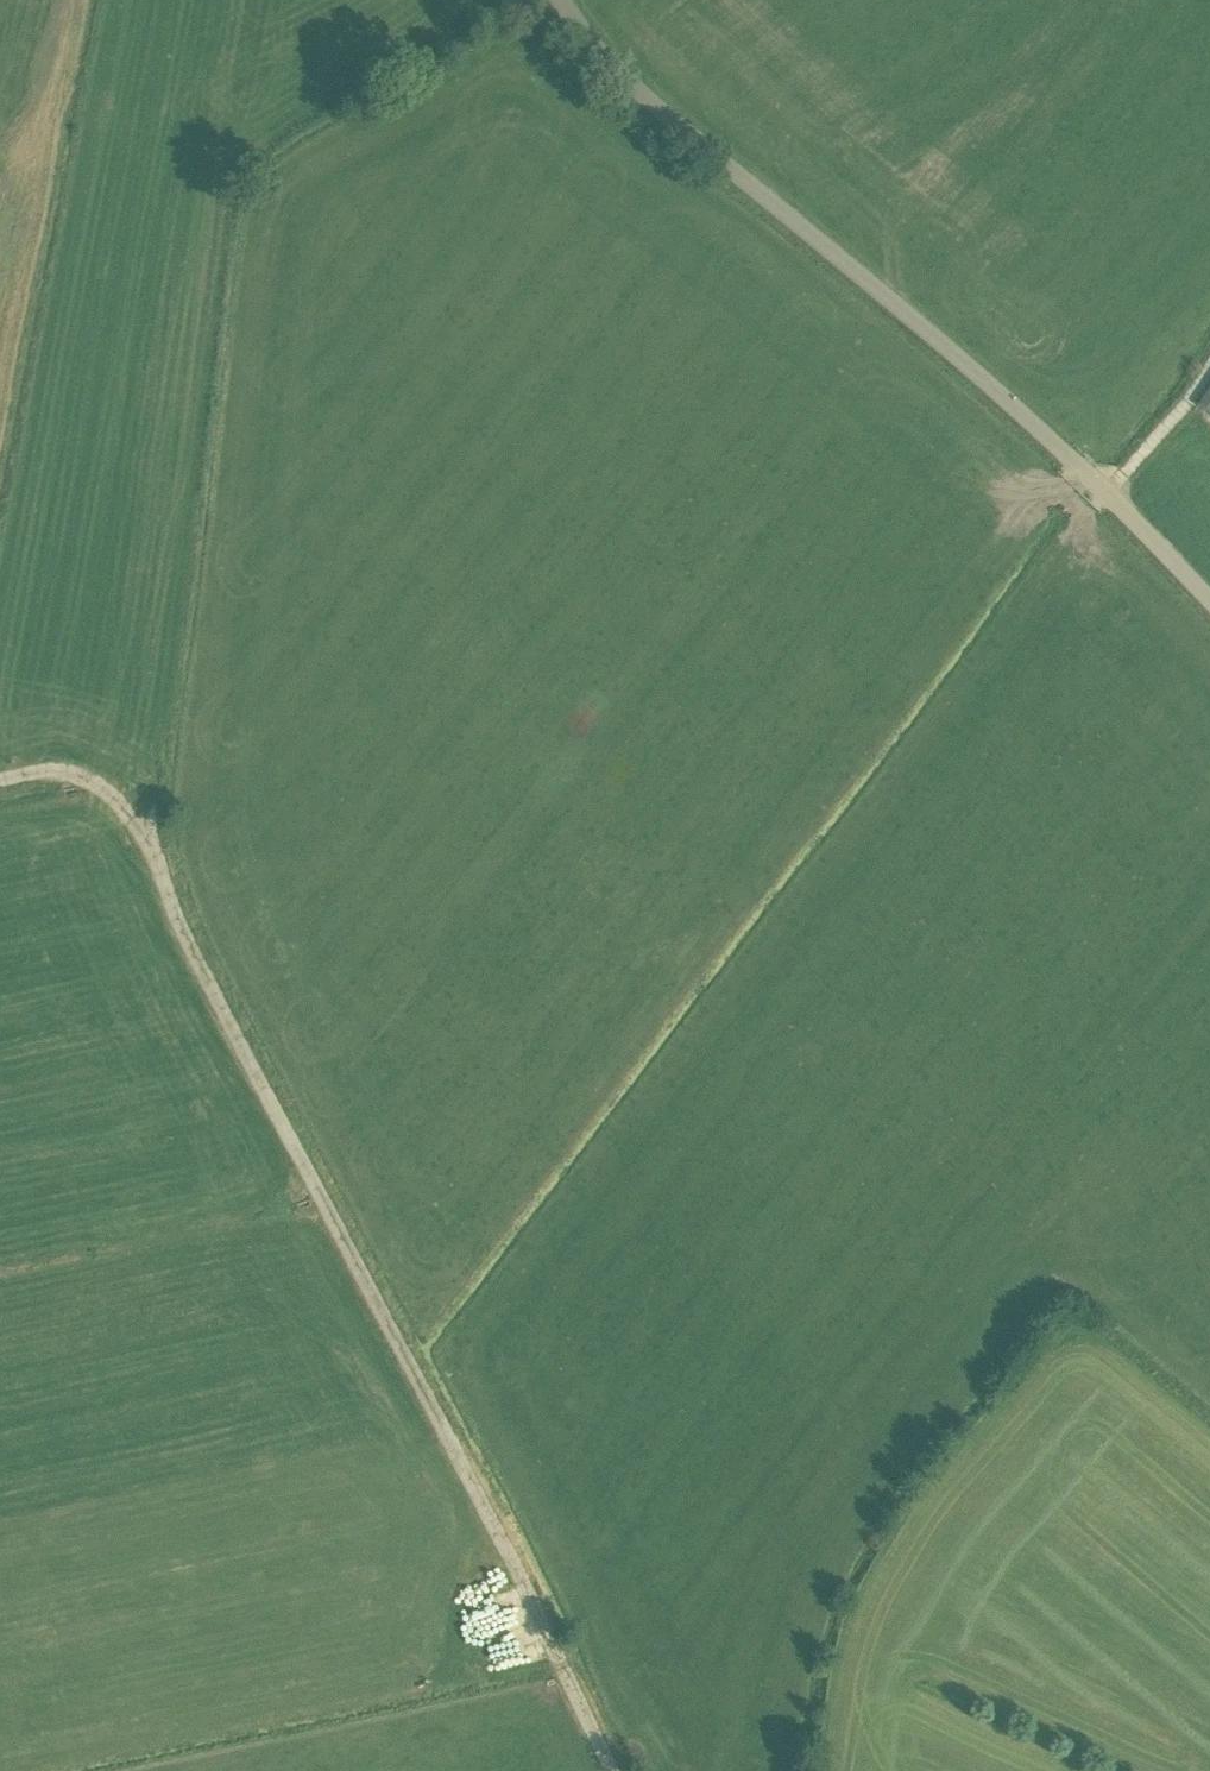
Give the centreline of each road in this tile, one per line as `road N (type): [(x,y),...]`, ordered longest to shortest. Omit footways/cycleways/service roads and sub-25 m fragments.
road 1 (track): [(612,1770),(183,934),(145,835),(95,782),(38,770),(0,779)]
road 2 (unclassified): [(1209,604),(1105,494),(908,313),(604,61),(555,0)]
road 3 (track): [(1105,494),(1209,367)]

